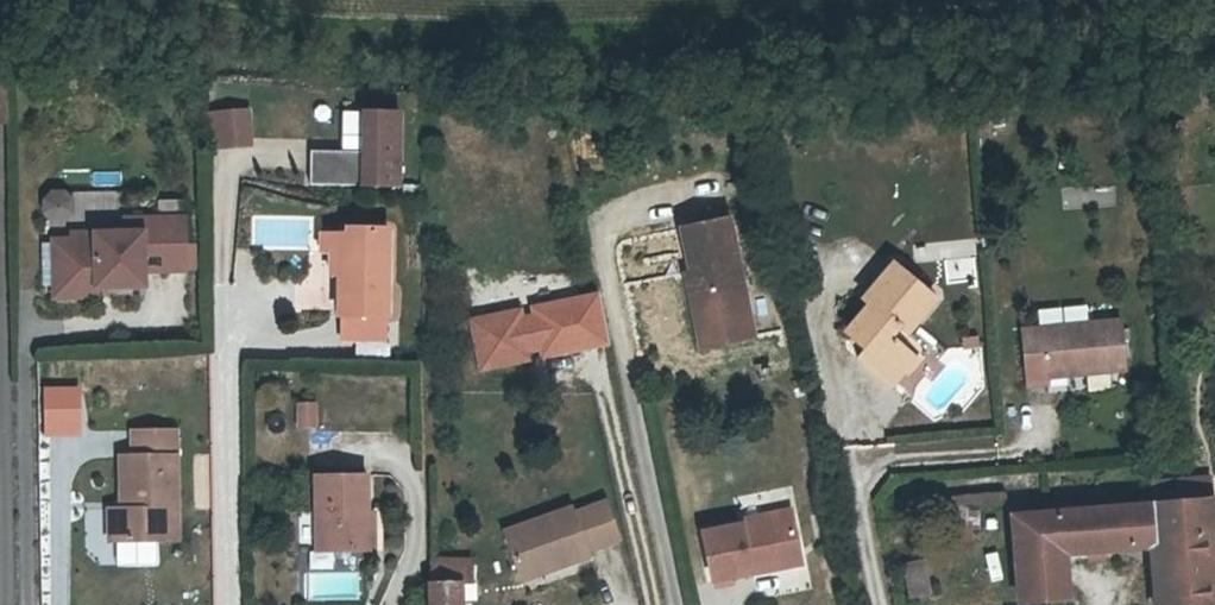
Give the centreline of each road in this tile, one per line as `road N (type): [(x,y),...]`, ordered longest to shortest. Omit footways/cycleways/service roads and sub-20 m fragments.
road 1 (residential): [(729,223),(611,242),(676,604)]
road 2 (residential): [(7,191),(15,604)]
road 3 (residential): [(234,327),(233,604)]
road 4 (residential): [(972,451),(858,468),(885,604)]

